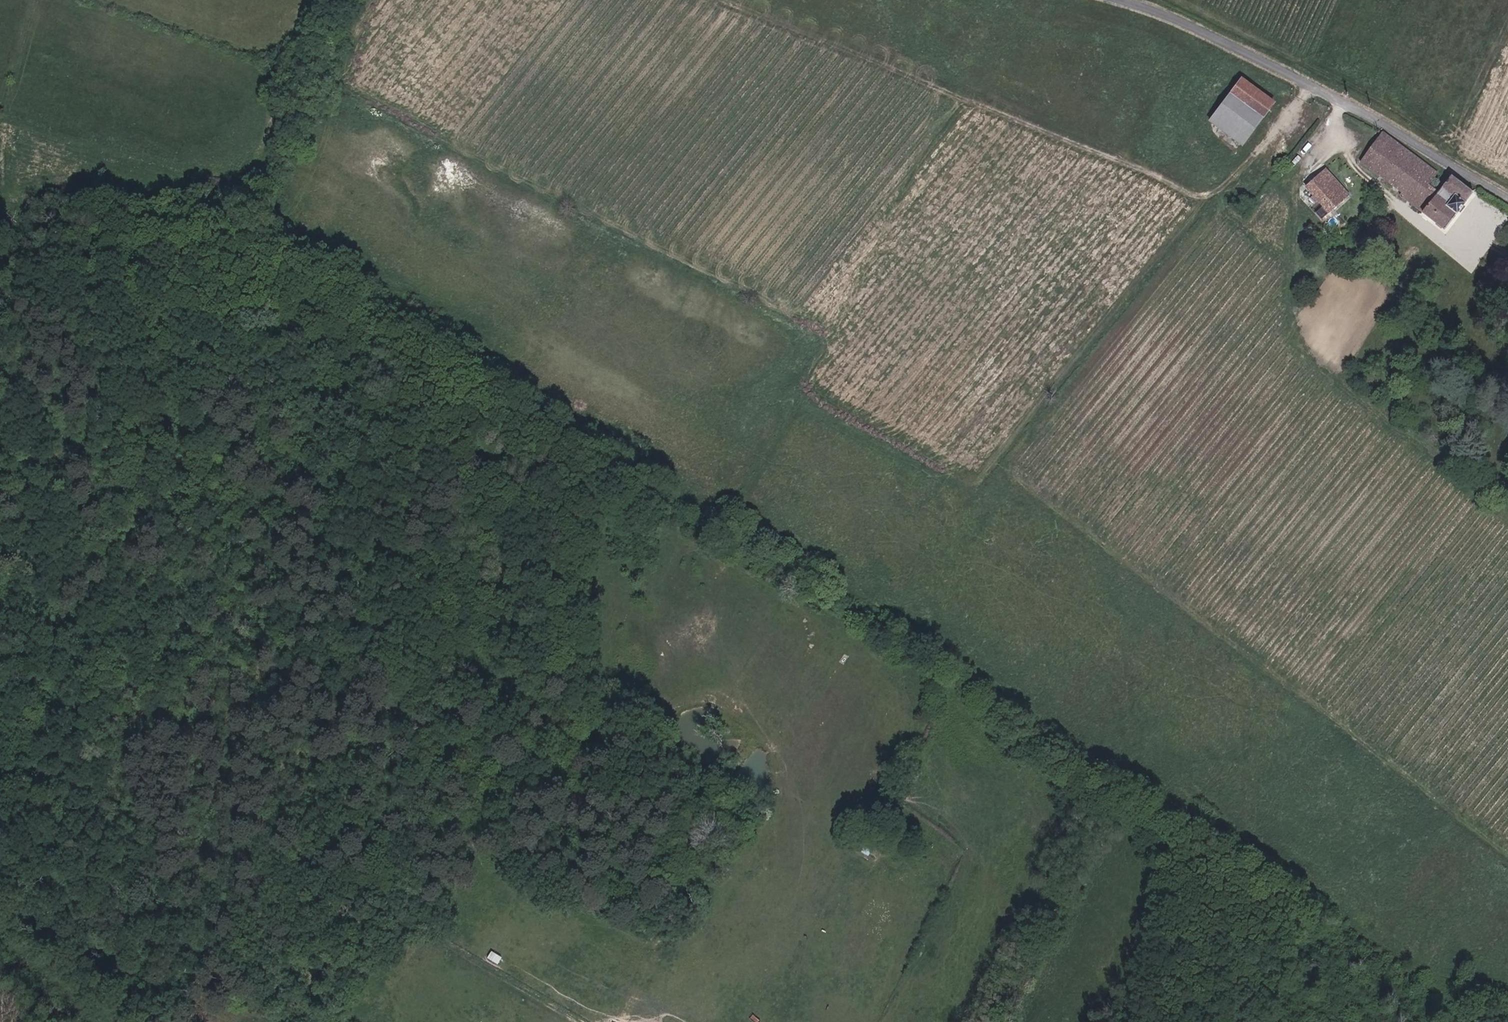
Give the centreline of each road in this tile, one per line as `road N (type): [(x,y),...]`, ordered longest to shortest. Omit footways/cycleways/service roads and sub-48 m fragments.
road 1 (unclassified): [(1100,0),(1142,12),(1342,113),(1507,217)]

